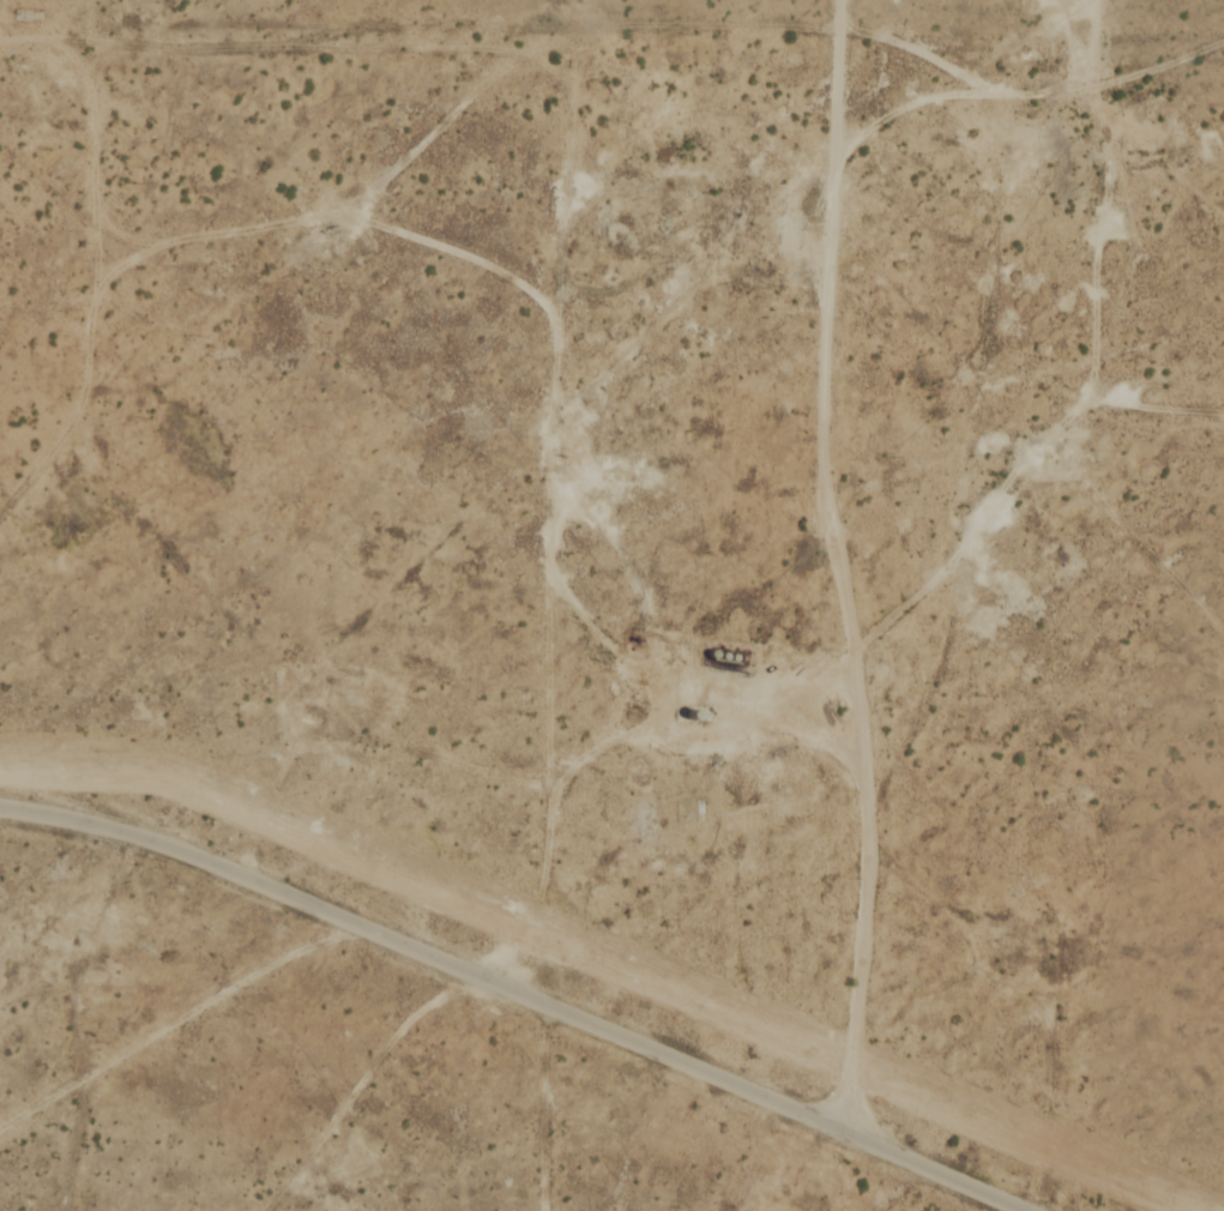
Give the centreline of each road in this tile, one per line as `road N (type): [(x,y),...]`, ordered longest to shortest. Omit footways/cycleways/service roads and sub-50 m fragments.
road 1 (residential): [(0,813),(97,830),(525,994),(1026,1210)]

